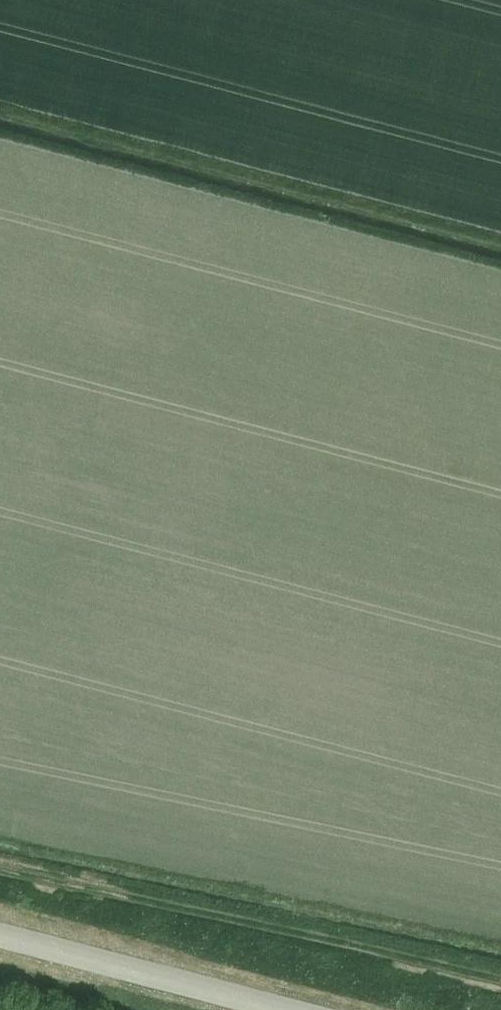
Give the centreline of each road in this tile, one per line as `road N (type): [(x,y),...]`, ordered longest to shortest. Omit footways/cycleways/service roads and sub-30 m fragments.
road 1 (tertiary): [(0,936),(283,1009)]

